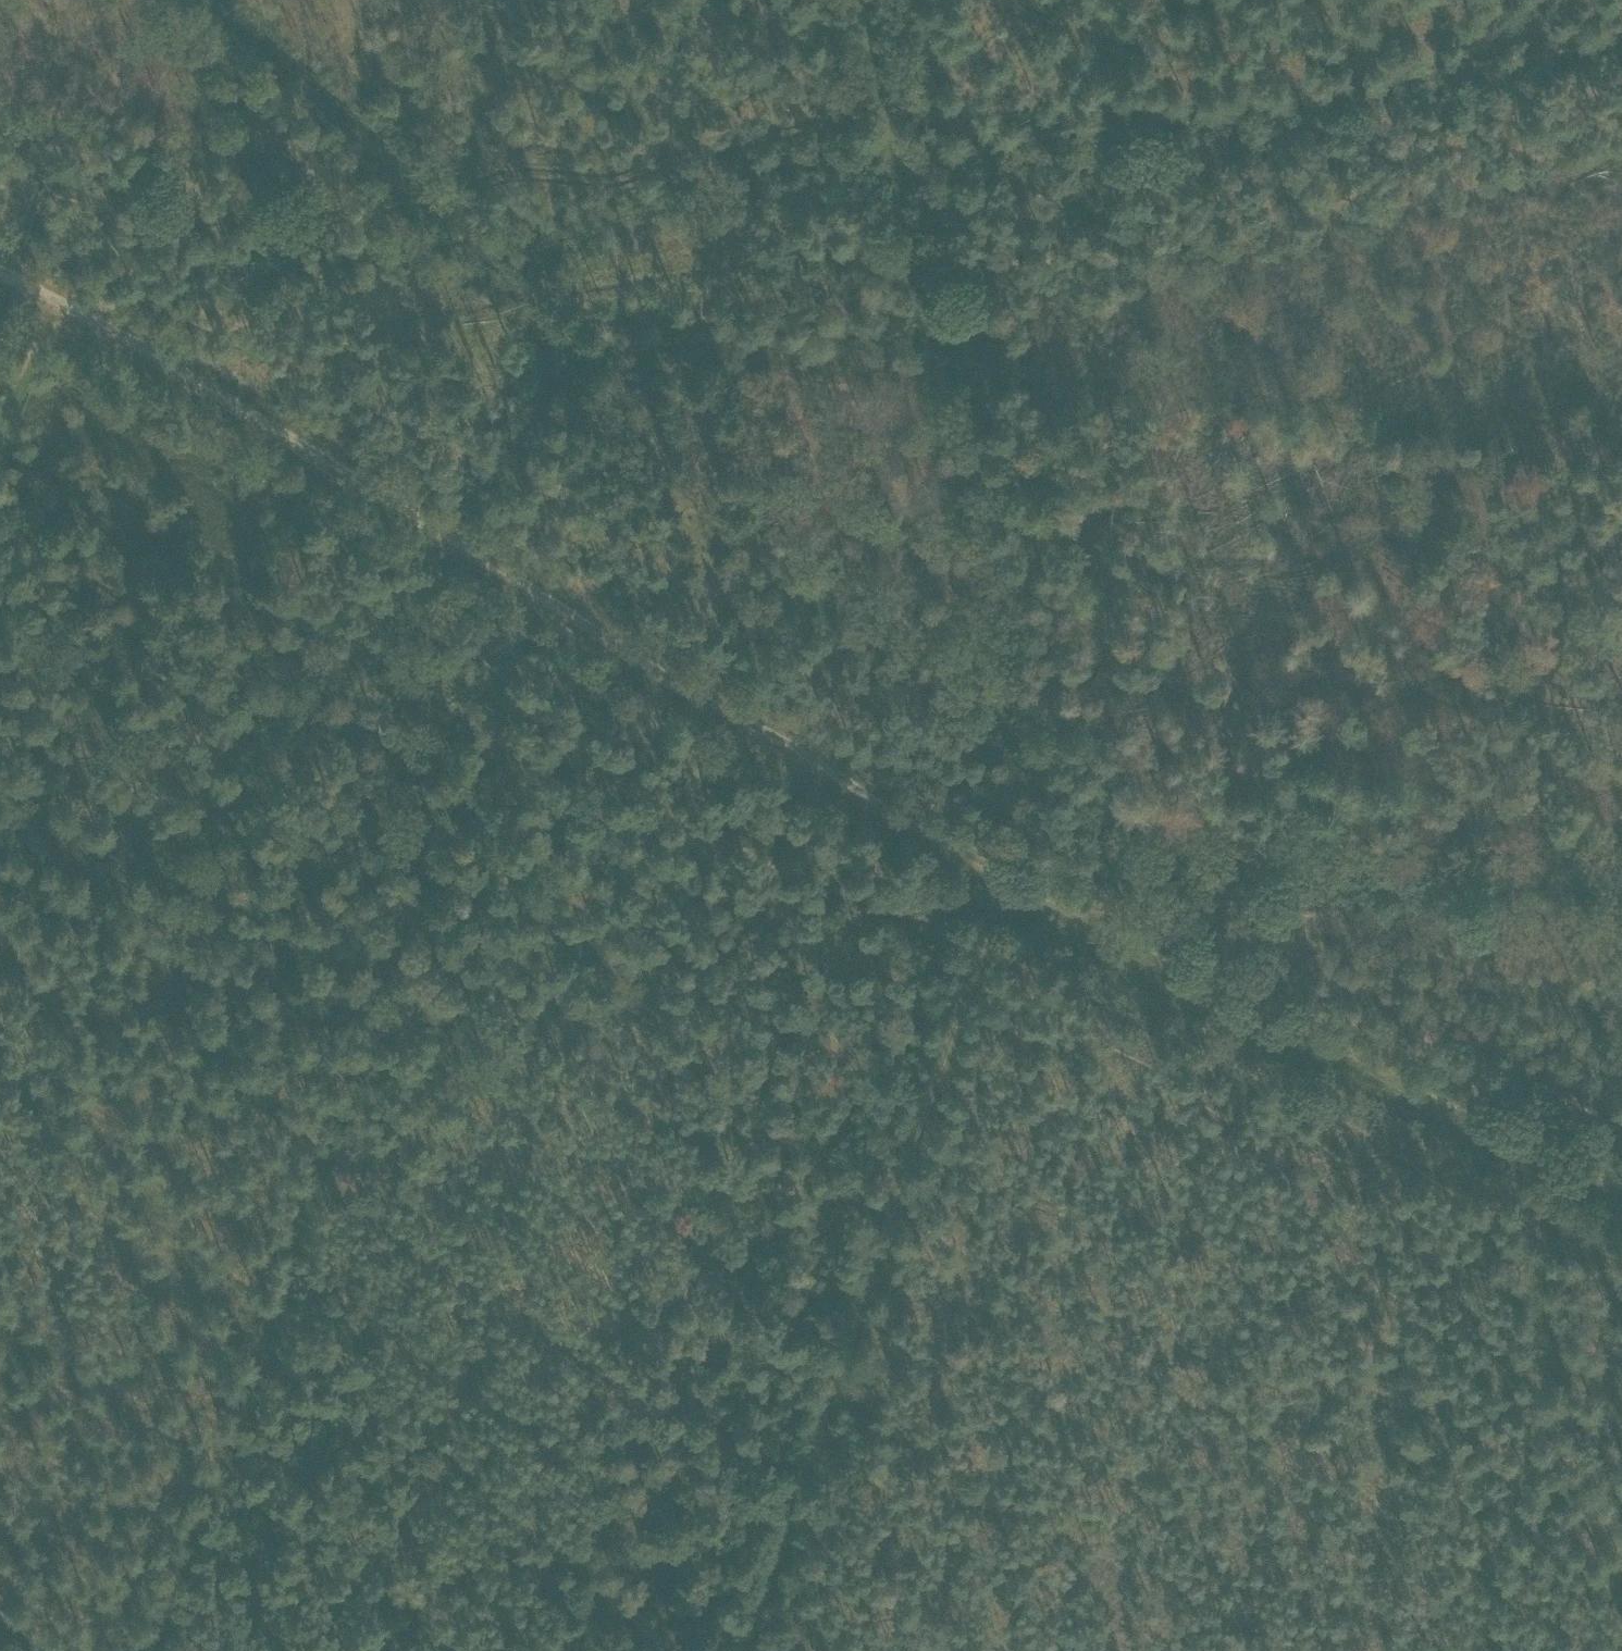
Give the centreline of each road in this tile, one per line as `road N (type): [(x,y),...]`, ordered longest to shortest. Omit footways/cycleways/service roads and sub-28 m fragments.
road 1 (track): [(0,289),(985,881)]
road 2 (track): [(1621,1203),(985,881)]

